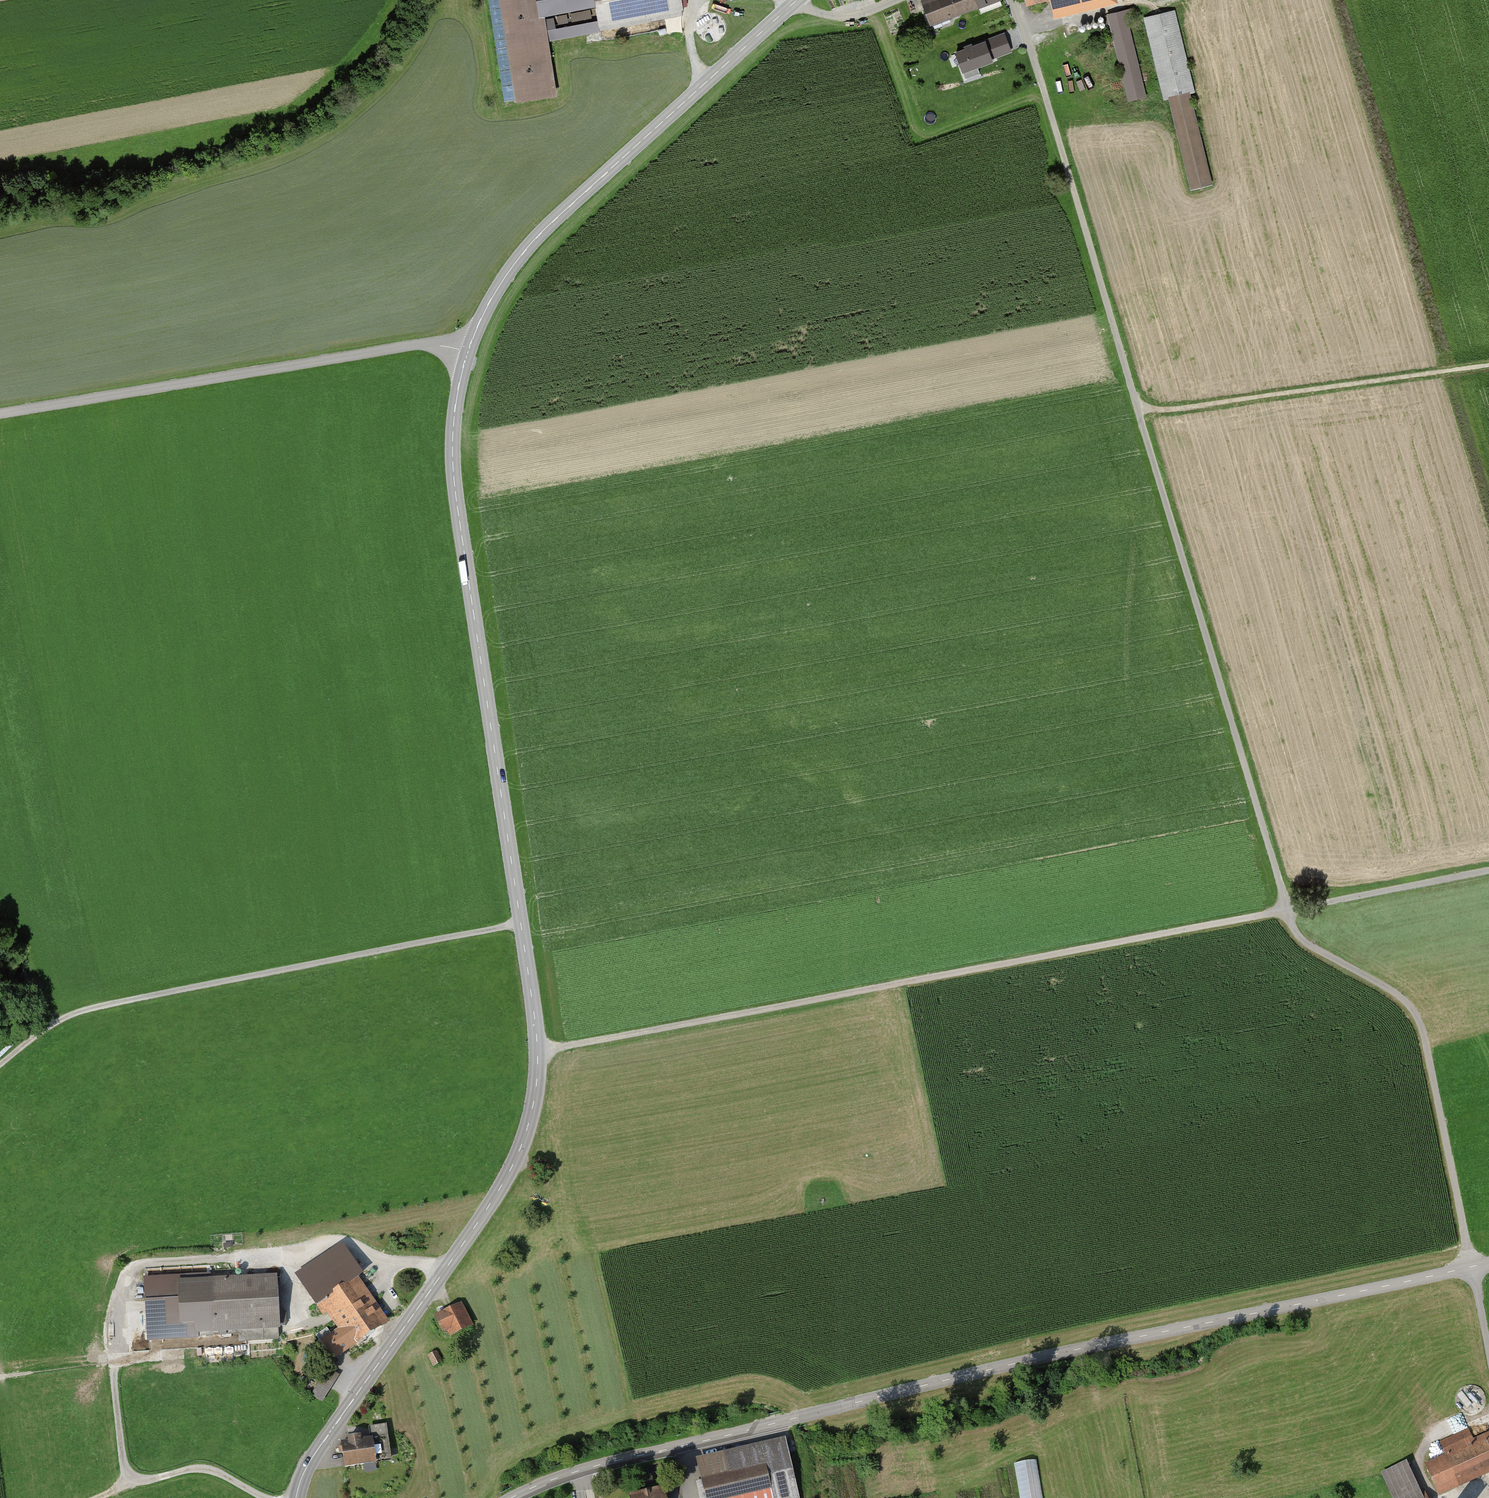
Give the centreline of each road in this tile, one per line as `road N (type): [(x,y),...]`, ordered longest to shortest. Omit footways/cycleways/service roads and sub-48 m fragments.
road 1 (track): [(1031,53),(1296,931),(1397,993),(1422,1026),(1488,1354)]
road 2 (tertiary): [(297,1497),(321,1447),(503,1185),(538,1088),(536,1015),(452,460),(468,352)]
road 3 (tertiary): [(1488,1262),(1006,1365),(596,1466),(511,1497)]
road 4 (track): [(1488,872),(539,1055)]
road 5 (track): [(522,924),(90,1010),(0,1067)]
road 6 (tertiary): [(468,352),(495,292),(546,231),(795,2)]
road 7 (unclassified): [(0,414),(415,346),(468,352)]
road 8 (track): [(1136,403),(1182,410),(1488,367)]
road 9 (track): [(104,1497),(193,1469),(227,1476),(265,1497)]

